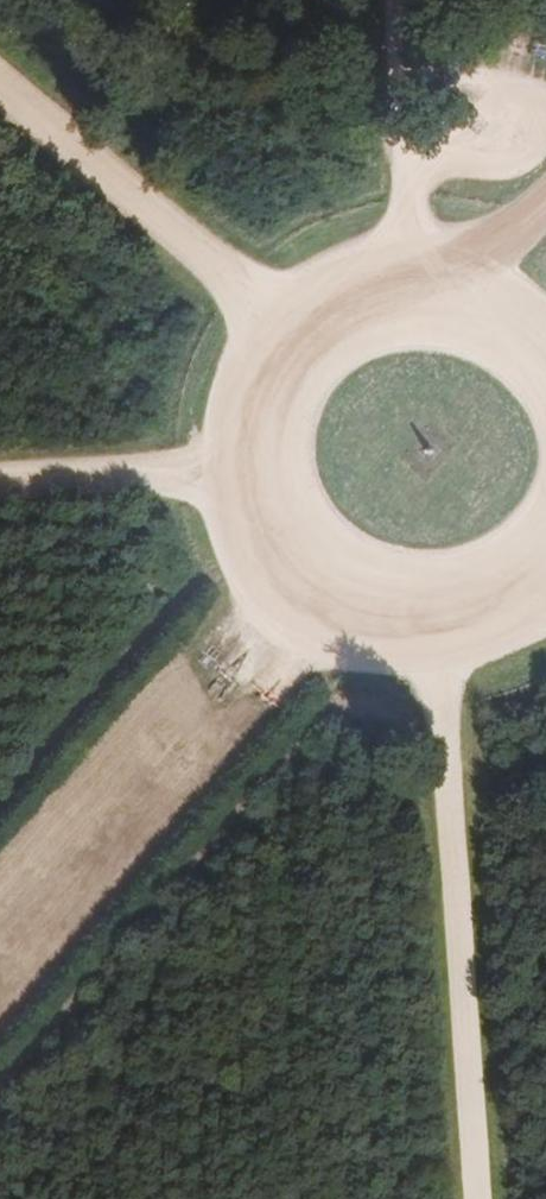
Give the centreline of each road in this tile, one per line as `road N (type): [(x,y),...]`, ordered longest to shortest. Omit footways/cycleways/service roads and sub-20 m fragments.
road 1 (track): [(435,637),(478,1198)]
road 2 (track): [(303,589),(0,931)]
road 3 (track): [(246,461),(253,508),(273,552),(303,589),(342,616),(387,633),(435,637),(506,620),(545,592)]
road 4 (track): [(292,336),(0,85)]
road 5 (track): [(545,323),(519,301),(465,280),(404,277),(362,287),(292,336),(272,363),(248,427)]
road 6 (track): [(404,277),(387,0)]
road 7 (track): [(0,478),(246,461)]

